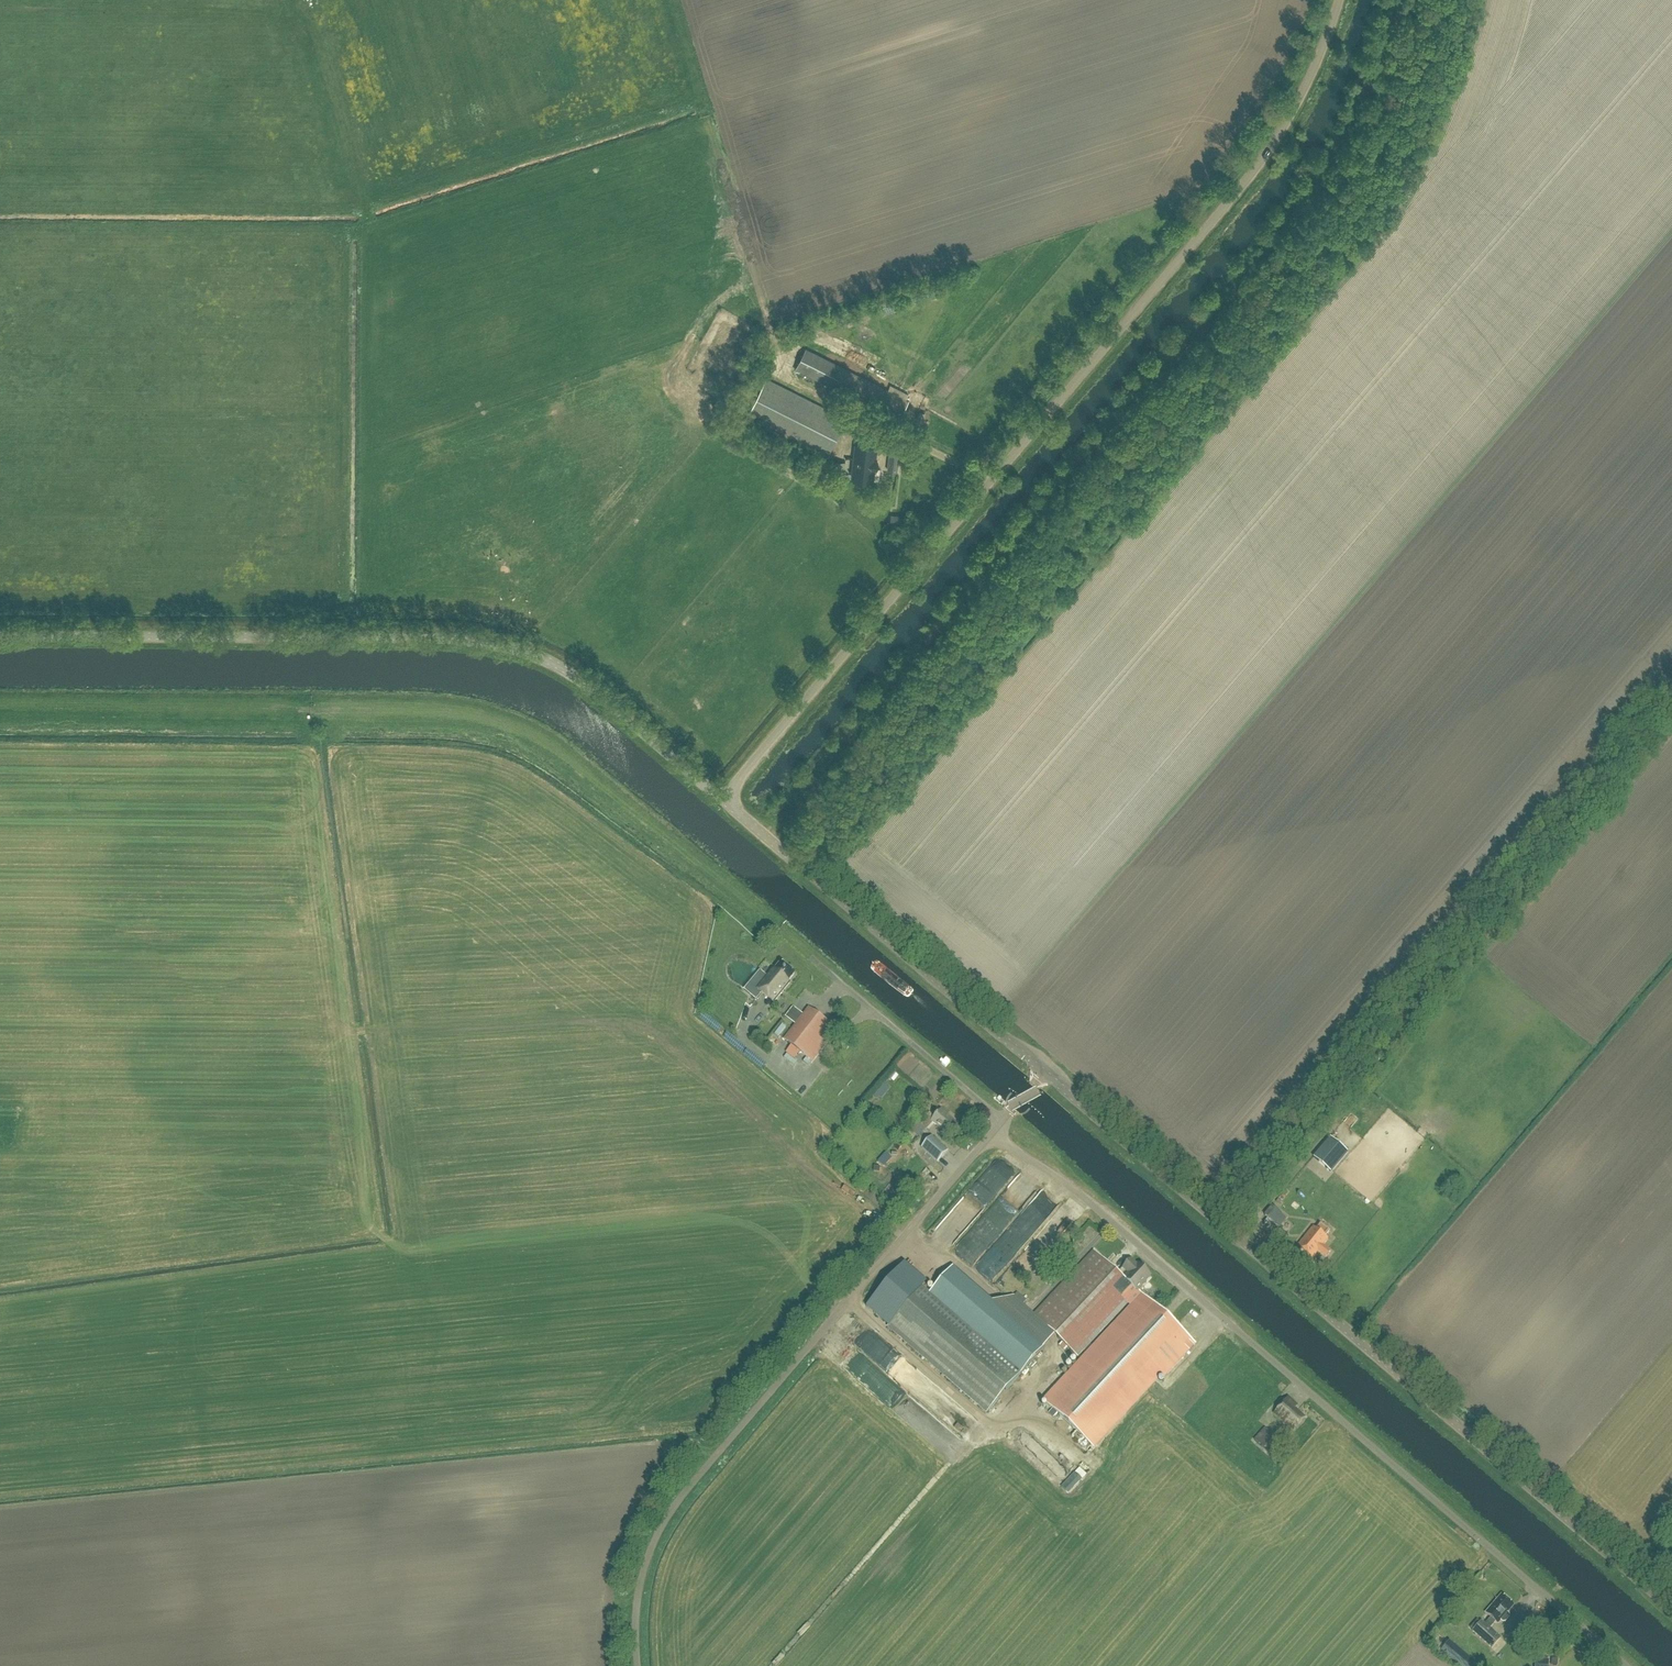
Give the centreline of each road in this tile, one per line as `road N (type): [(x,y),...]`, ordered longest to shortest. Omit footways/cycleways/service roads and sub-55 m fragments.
road 1 (track): [(1396,0),(1367,100),(1322,177),(769,839)]
road 2 (unclassified): [(722,797),(1248,179),(1309,80),(1340,0)]
road 3 (track): [(811,958),(553,751),(498,721),(439,710),(0,700)]
road 4 (unclassified): [(1624,1665),(1096,1209),(990,1136)]
road 5 (unclassified): [(1671,1609),(1087,1111),(1048,1068)]
road 6 (unclassified): [(722,797),(621,705),(555,664),(485,639),(0,635)]
road 7 (unclassified): [(637,1665),(640,1587),(671,1512),(990,1136)]
road 8 (unclassified): [(1048,1068),(993,1032),(722,797)]
road 9 (unclassified): [(1002,1122),(811,958)]

